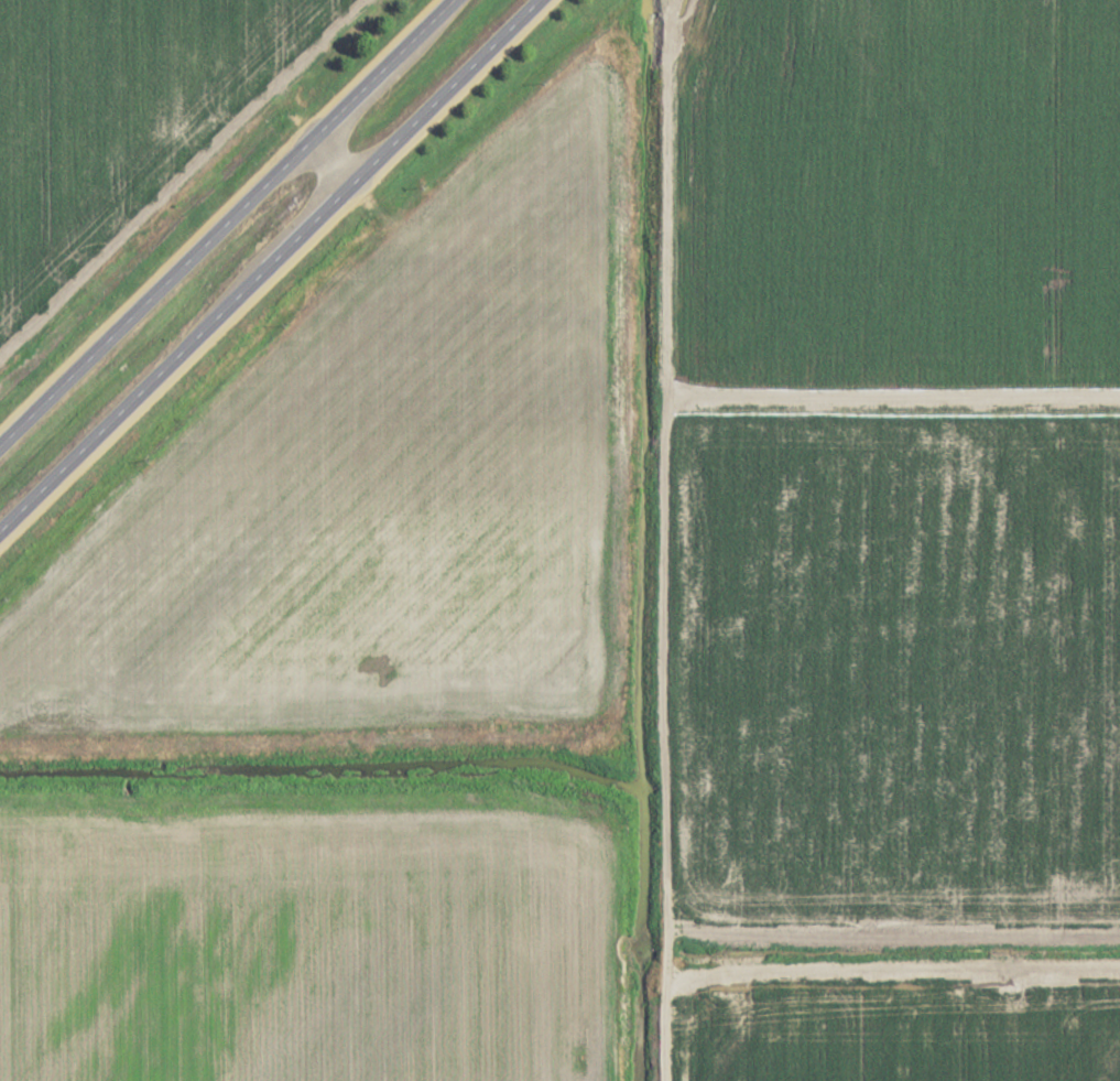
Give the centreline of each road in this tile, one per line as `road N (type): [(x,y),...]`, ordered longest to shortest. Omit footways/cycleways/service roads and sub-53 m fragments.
road 1 (track): [(690,0),(671,71),(671,1080)]
road 2 (trunk): [(0,529),(545,0)]
road 3 (trunk): [(459,0),(0,448)]

